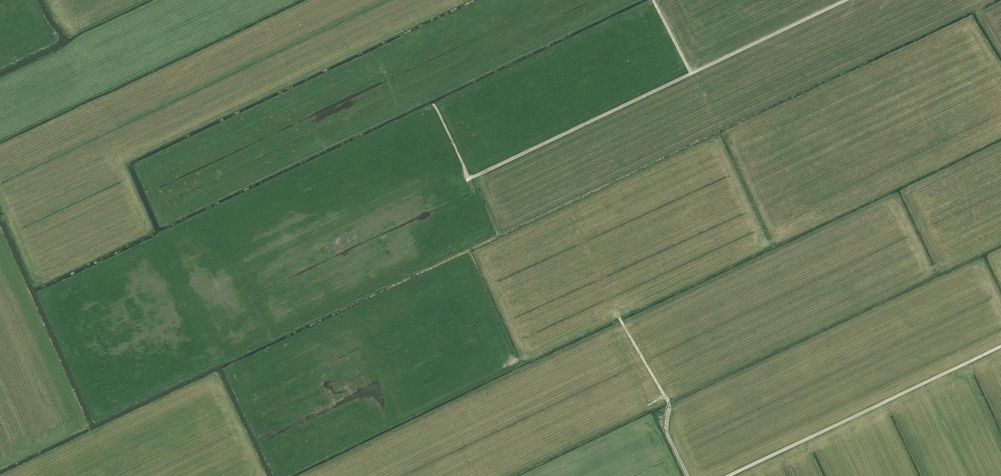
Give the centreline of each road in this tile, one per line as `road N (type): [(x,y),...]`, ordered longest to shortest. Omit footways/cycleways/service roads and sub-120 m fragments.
road 1 (track): [(666,0),(696,59),(832,0)]

